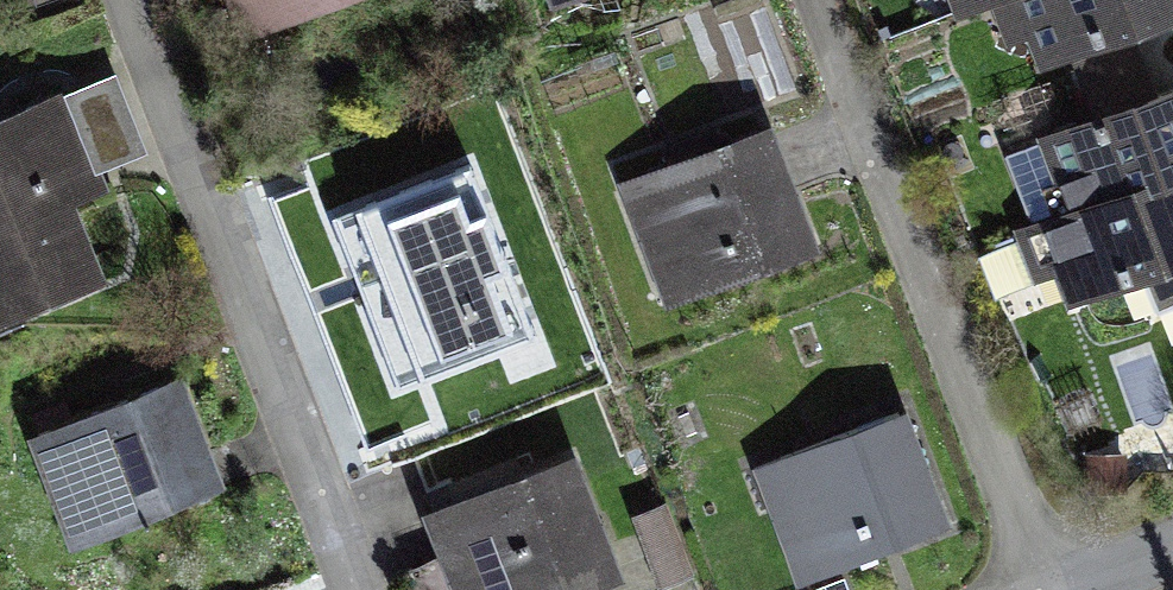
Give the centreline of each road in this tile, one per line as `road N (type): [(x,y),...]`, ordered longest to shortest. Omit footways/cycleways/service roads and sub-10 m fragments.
road 1 (residential): [(119,0),(352,589)]
road 2 (residential): [(828,0),(1043,589)]

